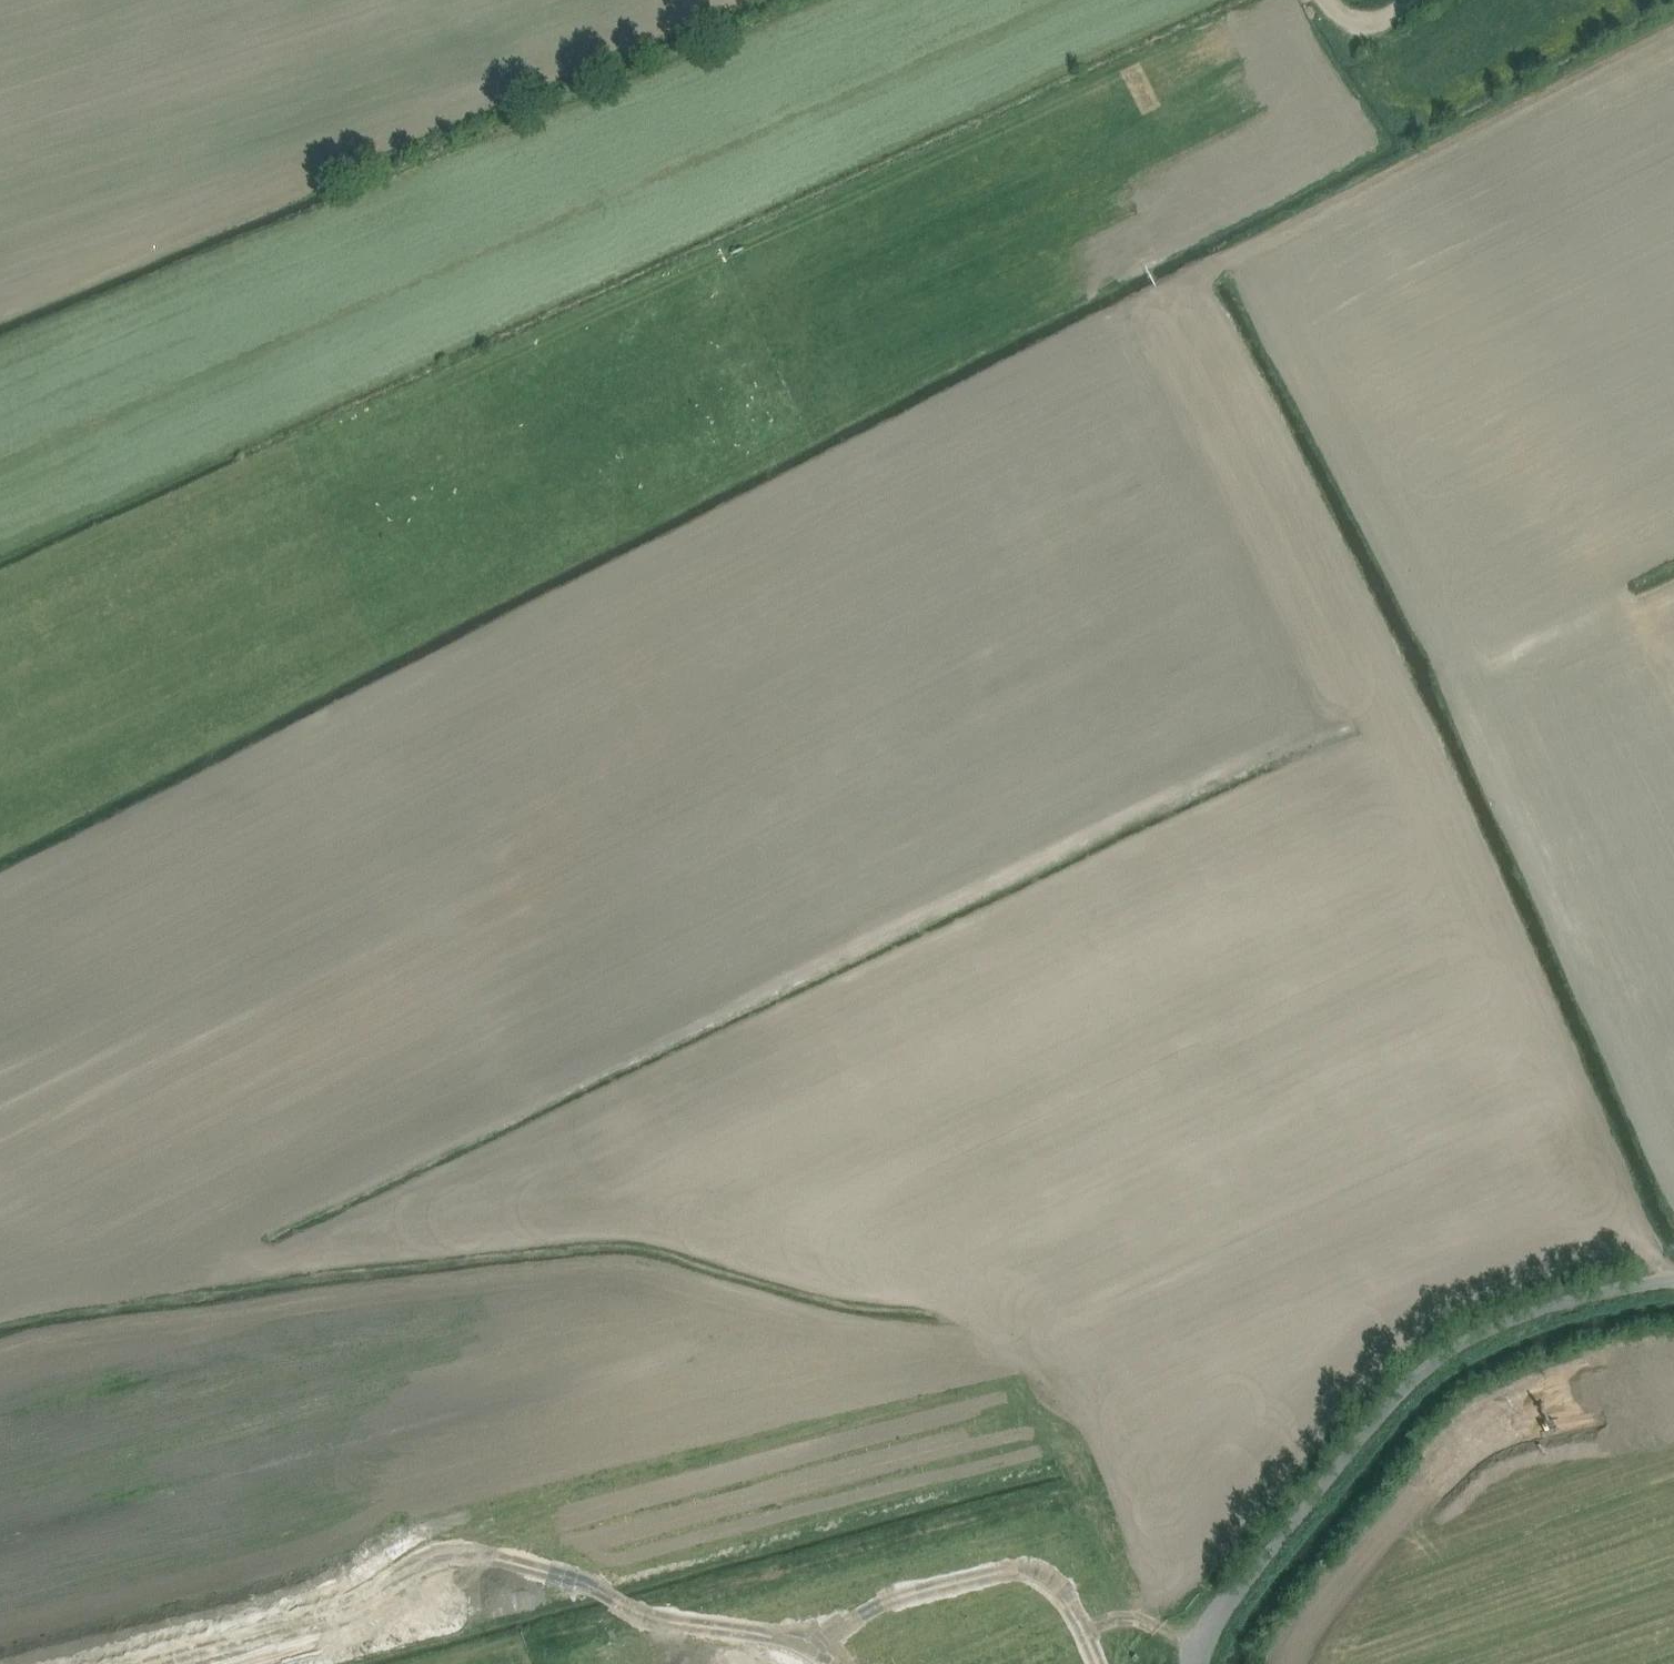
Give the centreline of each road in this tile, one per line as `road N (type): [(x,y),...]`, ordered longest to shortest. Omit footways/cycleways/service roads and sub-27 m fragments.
road 1 (unclassified): [(1198,1663),(1238,1591),(1434,1359),(1503,1319),(1557,1300),(1673,1278)]

